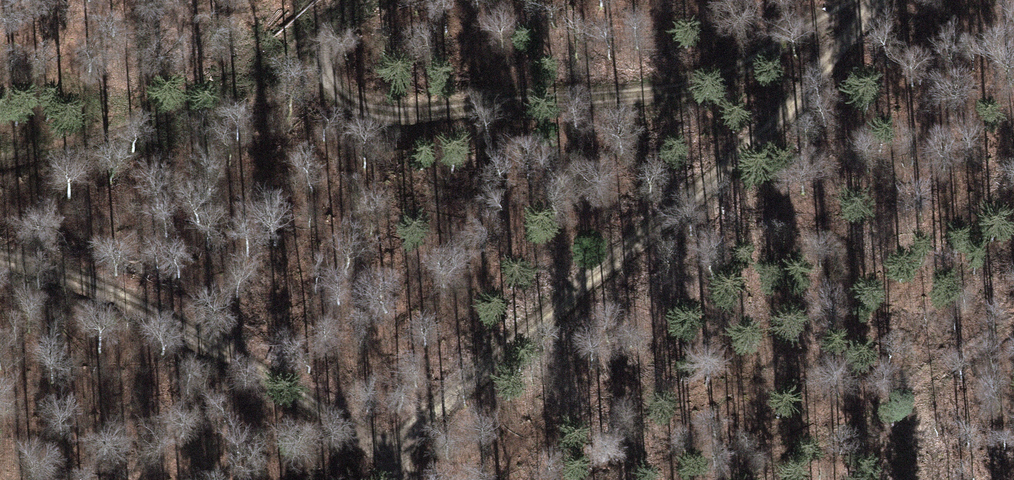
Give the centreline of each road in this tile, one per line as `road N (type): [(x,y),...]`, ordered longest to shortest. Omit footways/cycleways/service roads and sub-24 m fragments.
road 1 (track): [(376,461),(726,168),(877,0)]
road 2 (track): [(366,0),(321,33),(325,70),(381,109),(572,105),(732,73),(869,0)]
road 3 (track): [(0,260),(50,272),(222,347),(376,461)]

